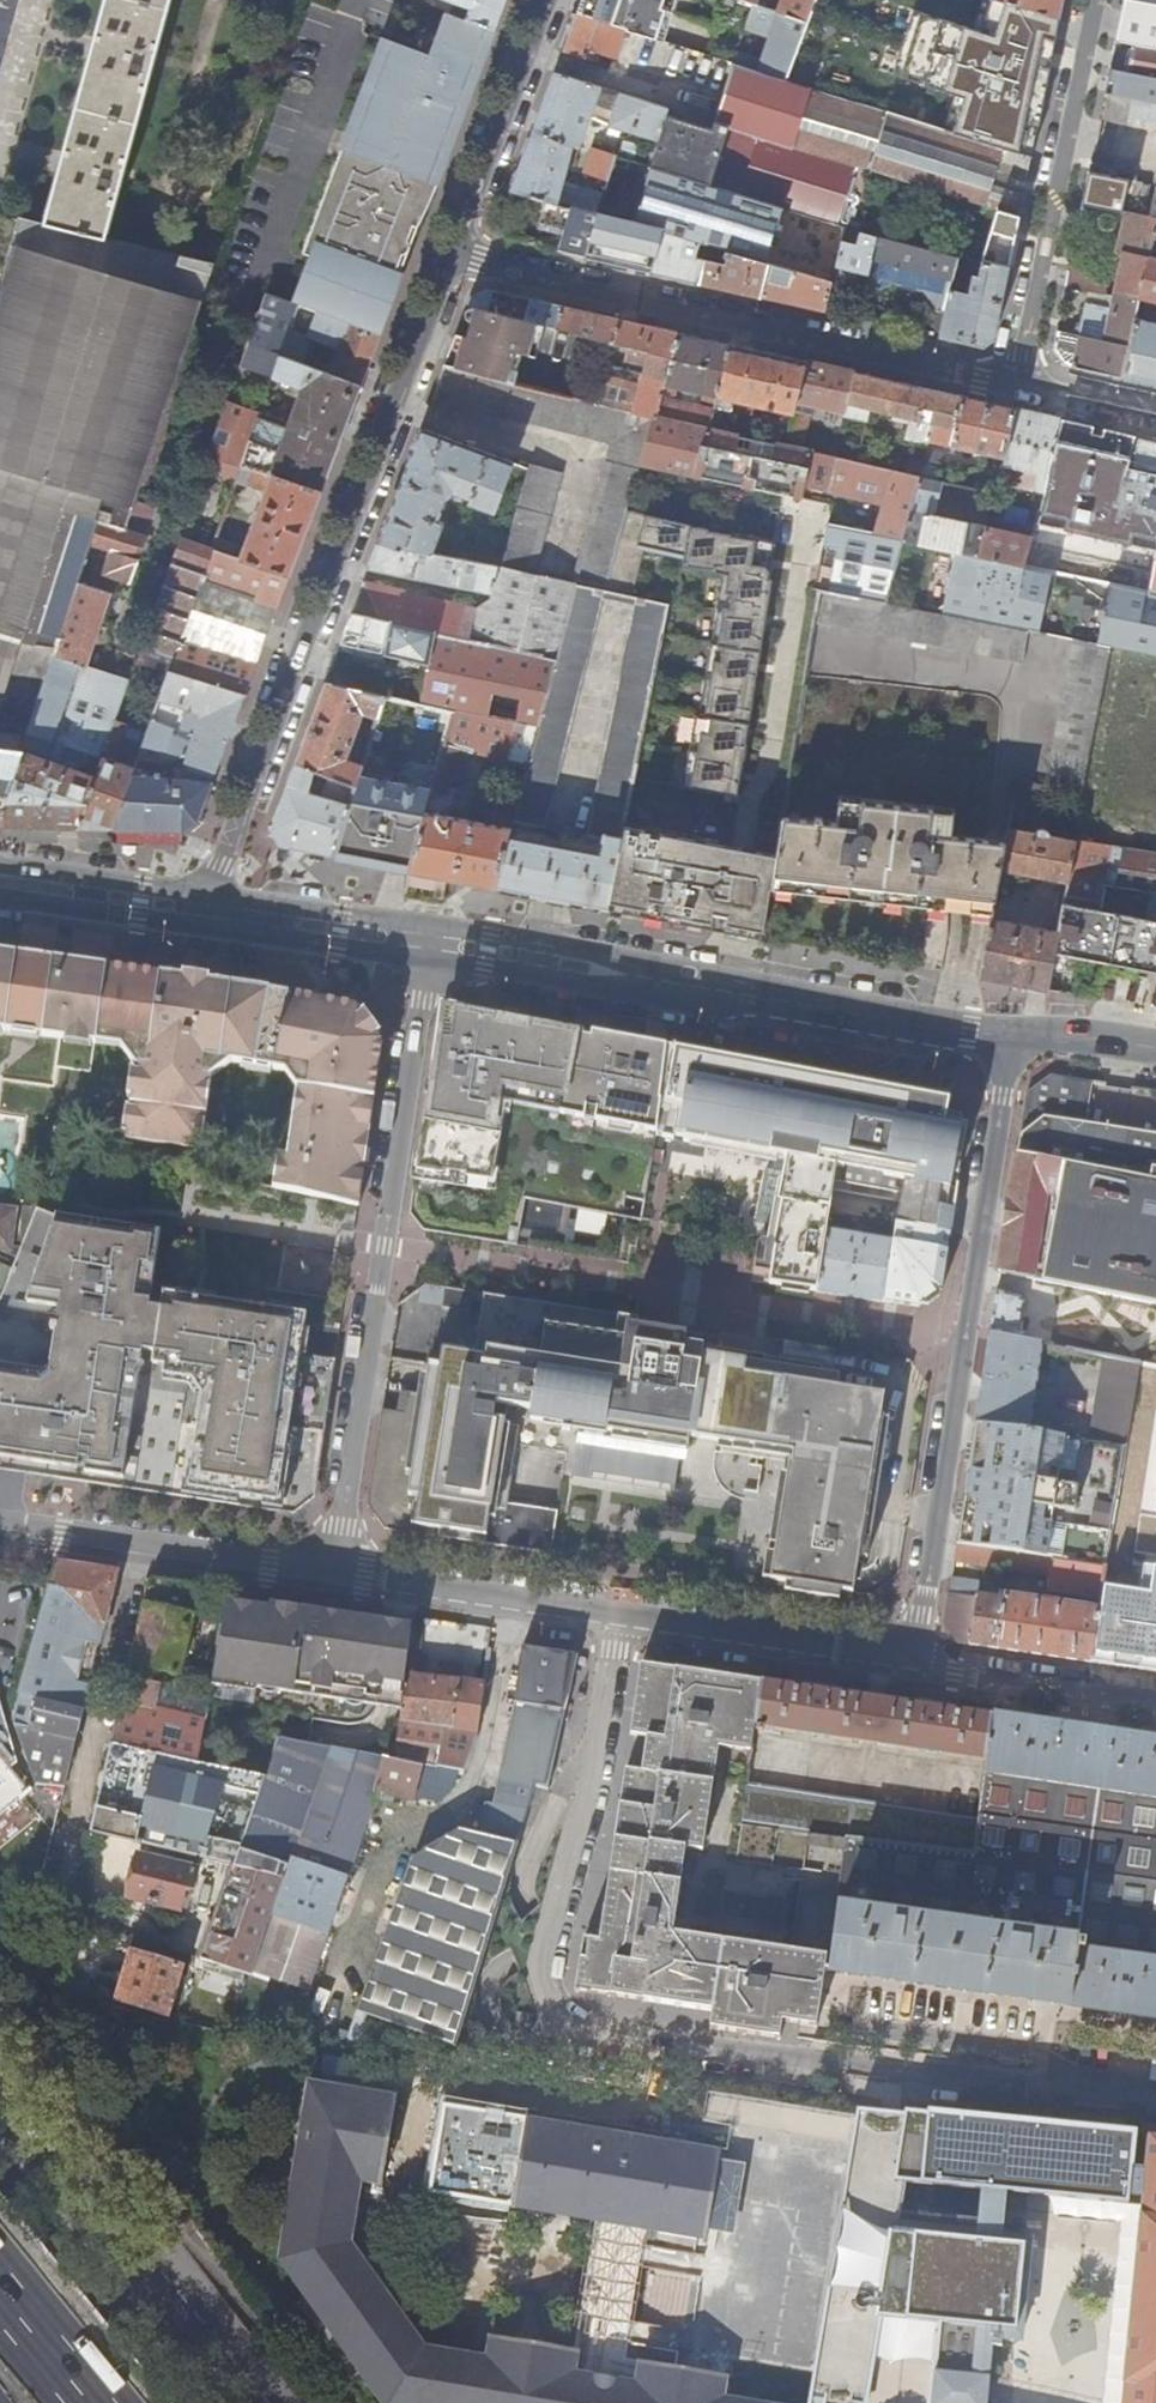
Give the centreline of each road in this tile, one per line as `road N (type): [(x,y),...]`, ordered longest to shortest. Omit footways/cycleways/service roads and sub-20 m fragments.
road 1 (residential): [(1038,2086),(573,2026),(547,2006),(536,1968),(593,1758),(618,1617)]
road 2 (residential): [(448,258),(221,863),(211,910)]
road 3 (residential): [(335,1575),(431,943)]
road 4 (residential): [(1008,1038),(915,1663)]
road 5 (residential): [(448,258),(1022,387)]
road 6 (residential): [(1095,0),(1022,387)]
road 7 (tertiary): [(431,943),(815,1007)]
road 8 (residential): [(0,2107),(238,2402)]
road 9 (residential): [(335,1575),(0,1528)]
road 10 (residential): [(915,1663),(618,1617)]
road 11 (residential): [(618,1617),(335,1575)]
road 12 (residential): [(546,0),(448,258)]
road 13 (residential): [(1155,1701),(915,1663)]
road 14 (tertiary): [(211,910),(431,943)]
road 15 (tertiary): [(0,880),(211,910)]
road 16 (unclassified): [(815,1007),(850,1059),(873,1071),(896,1069),(939,1027)]
road 17 (tertiary): [(1008,1038),(1155,1050)]
road 18 (trunk): [(92,2402),(0,2291)]
road 19 (residential): [(1022,387),(1155,419)]
road 20 (tertiary): [(815,1007),(939,1027)]

